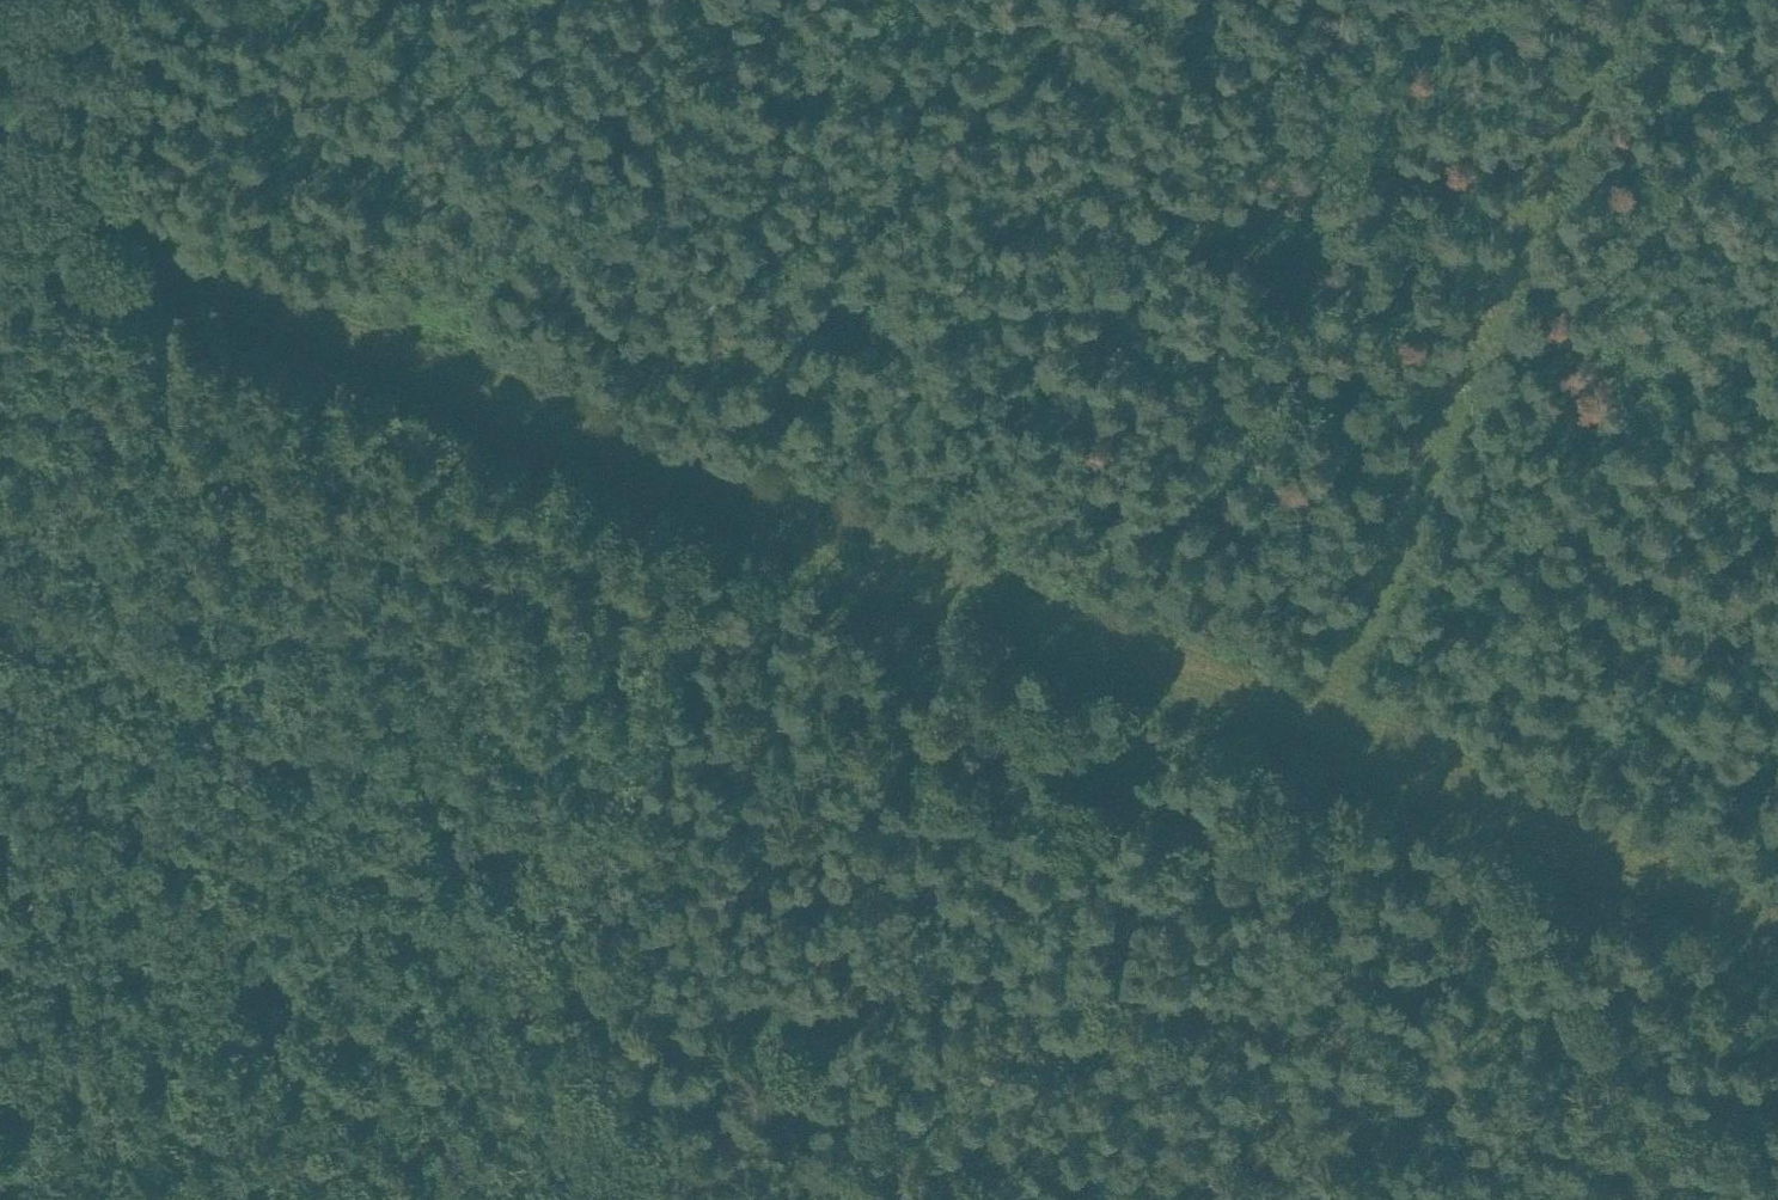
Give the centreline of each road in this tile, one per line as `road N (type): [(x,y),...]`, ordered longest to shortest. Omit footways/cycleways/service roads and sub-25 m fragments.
road 1 (track): [(0,1140),(119,1199)]

